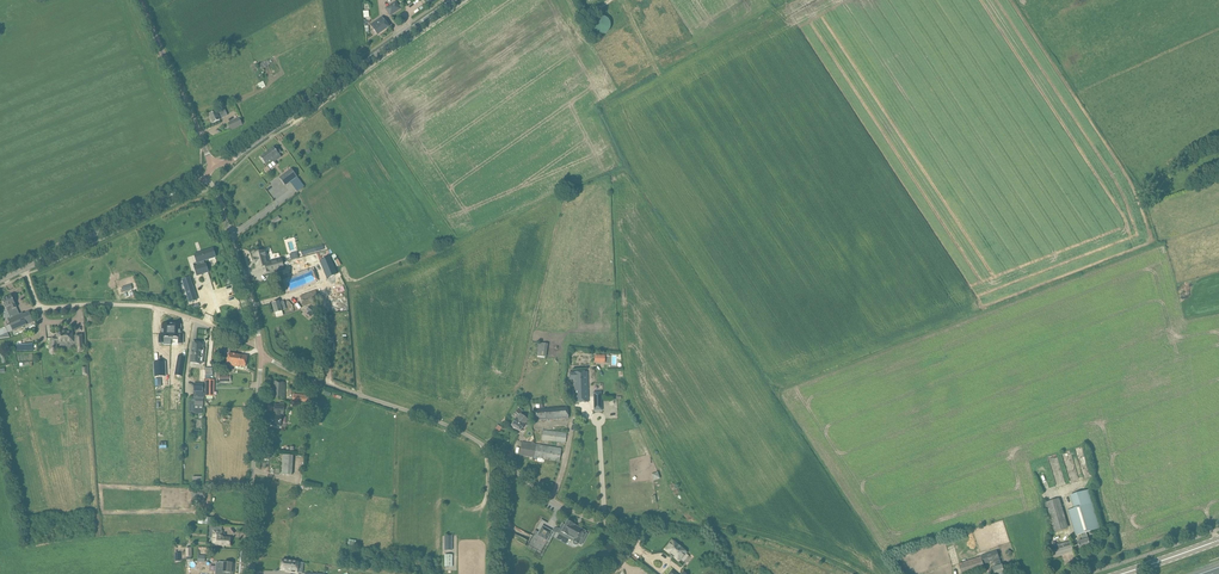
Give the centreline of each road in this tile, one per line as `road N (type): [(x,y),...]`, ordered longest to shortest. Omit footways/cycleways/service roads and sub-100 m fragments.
road 1 (residential): [(636,529),(585,519),(454,429),(261,352)]
road 2 (tertiary): [(213,164),(230,161),(455,0)]
road 3 (tertiary): [(0,280),(206,177)]
road 4 (residential): [(245,573),(261,352)]
road 5 (unclassified): [(138,0),(213,164)]
road 6 (residential): [(214,187),(261,352)]
road 7 (track): [(151,307),(41,308),(24,268)]
road 8 (residential): [(261,352),(181,312),(151,307)]

